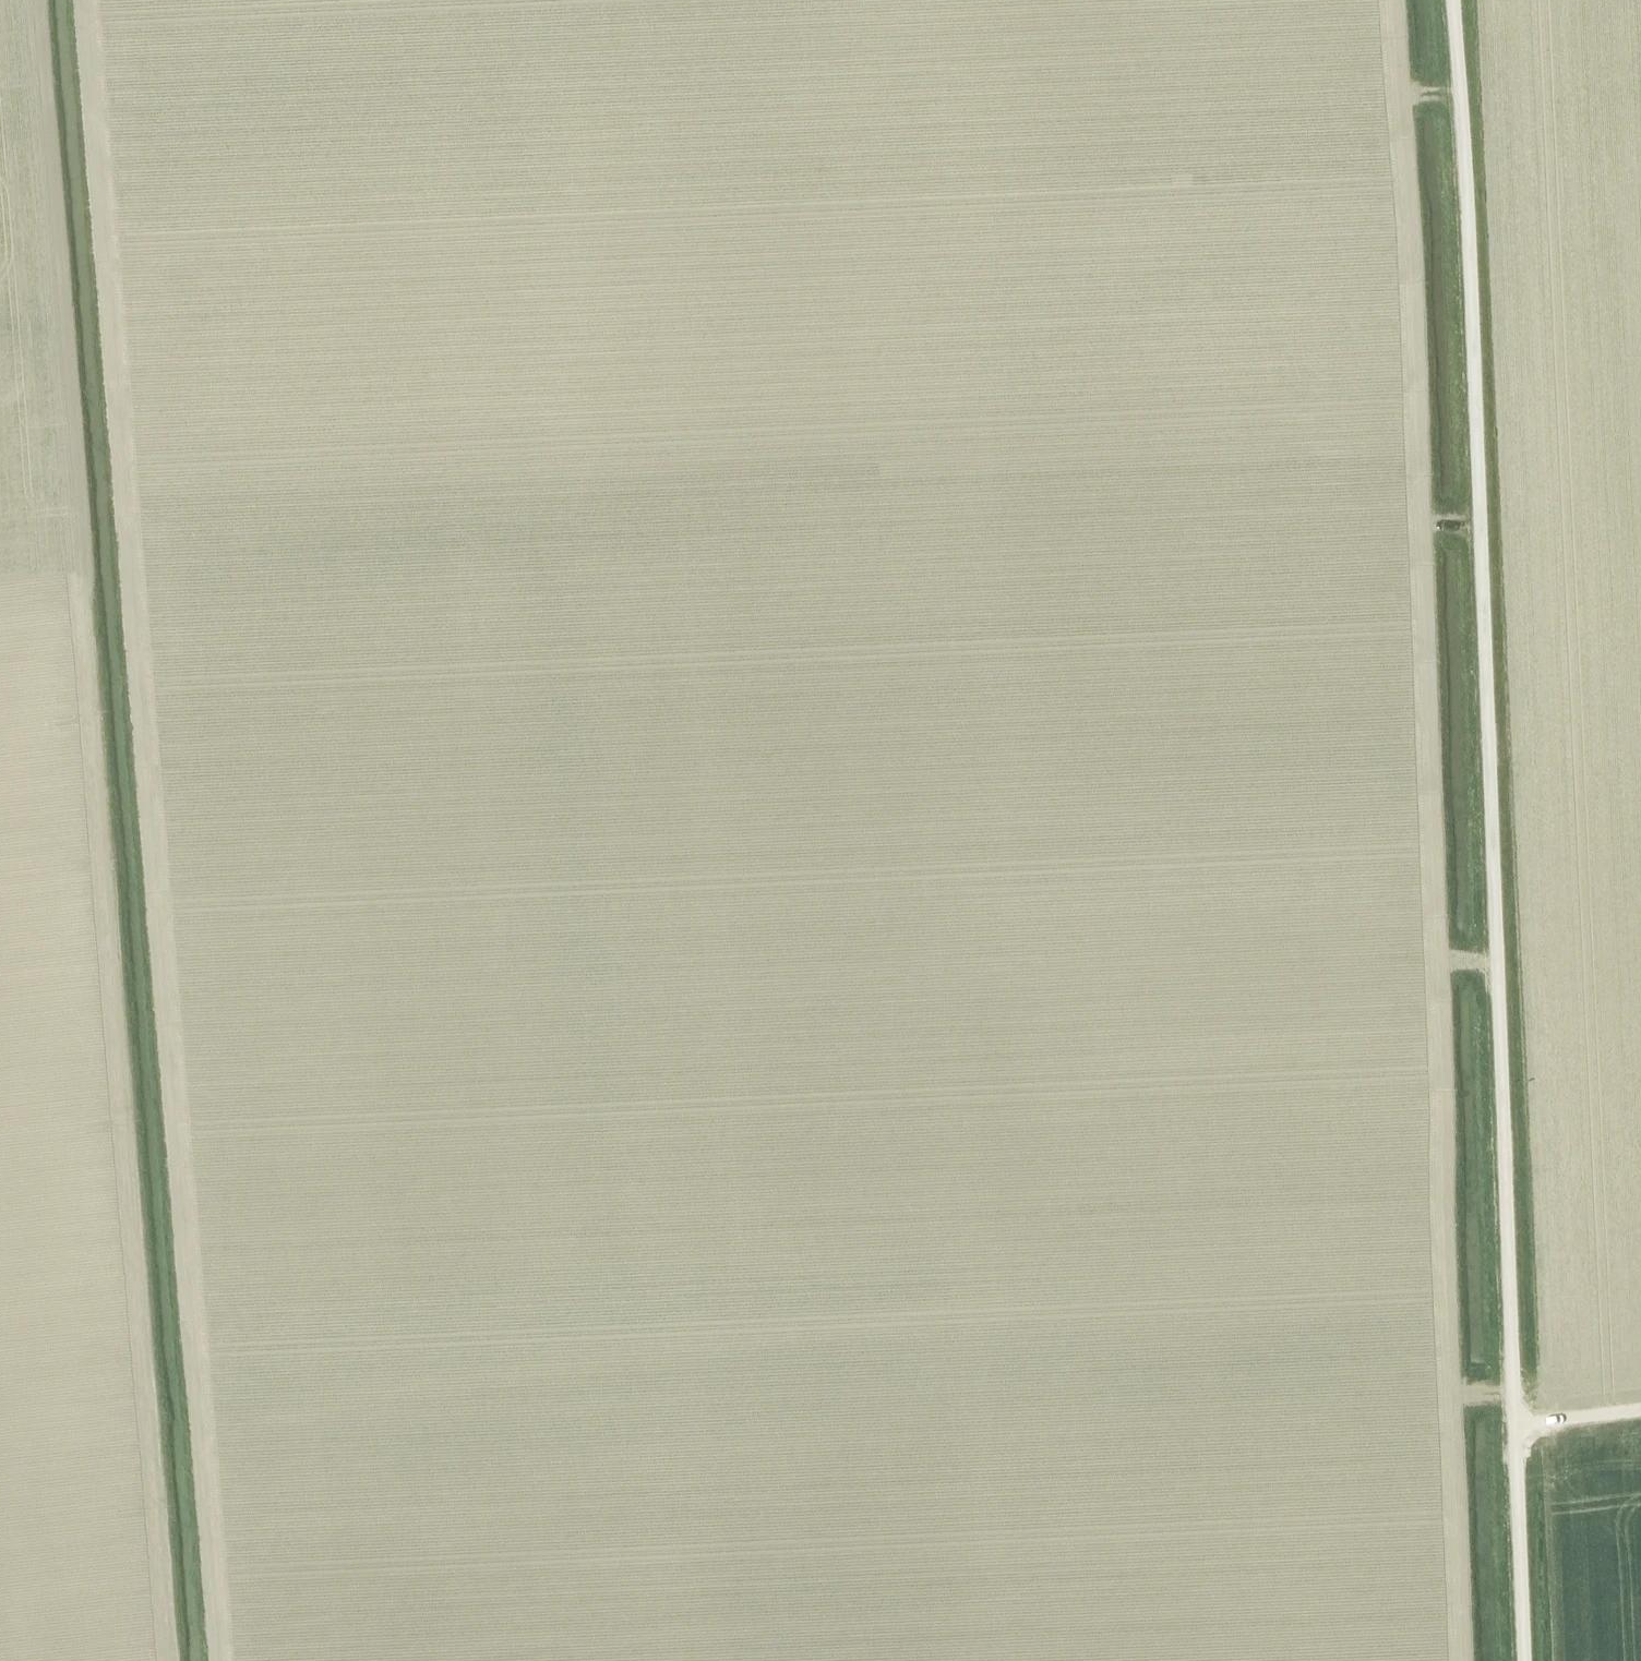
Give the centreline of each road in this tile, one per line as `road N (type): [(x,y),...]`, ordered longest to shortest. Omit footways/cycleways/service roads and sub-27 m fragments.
road 1 (unclassified): [(1524,1660),(1452,0)]

